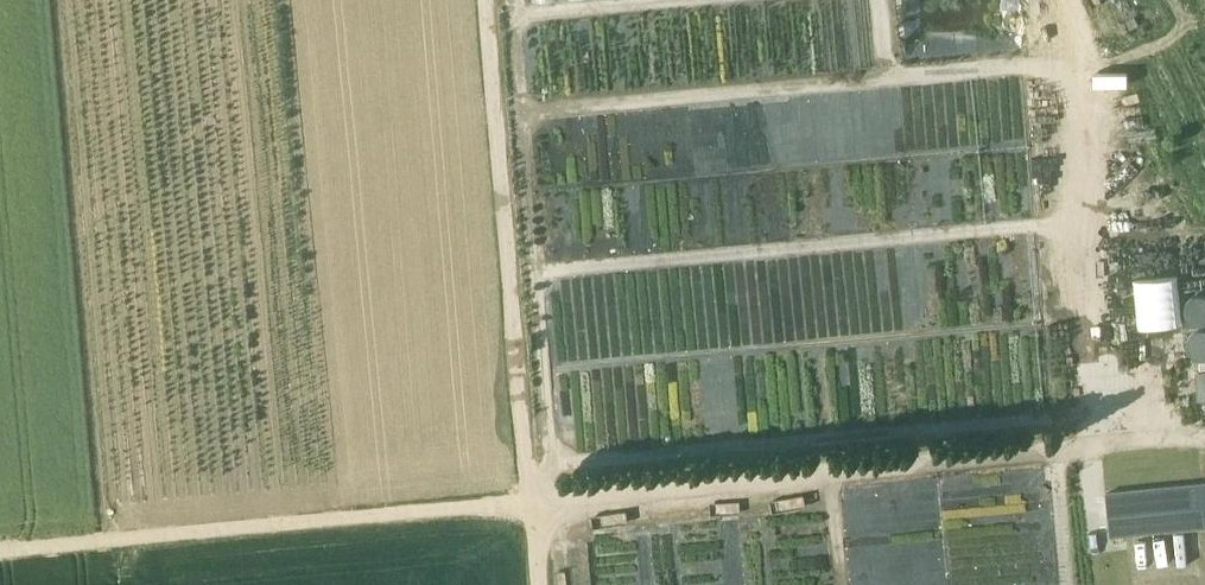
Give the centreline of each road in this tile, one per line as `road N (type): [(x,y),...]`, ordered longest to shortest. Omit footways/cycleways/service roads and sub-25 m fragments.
road 1 (track): [(1072,454),(0,553)]
road 2 (track): [(499,116),(1092,68),(1094,342)]
road 3 (track): [(489,0),(534,505)]

